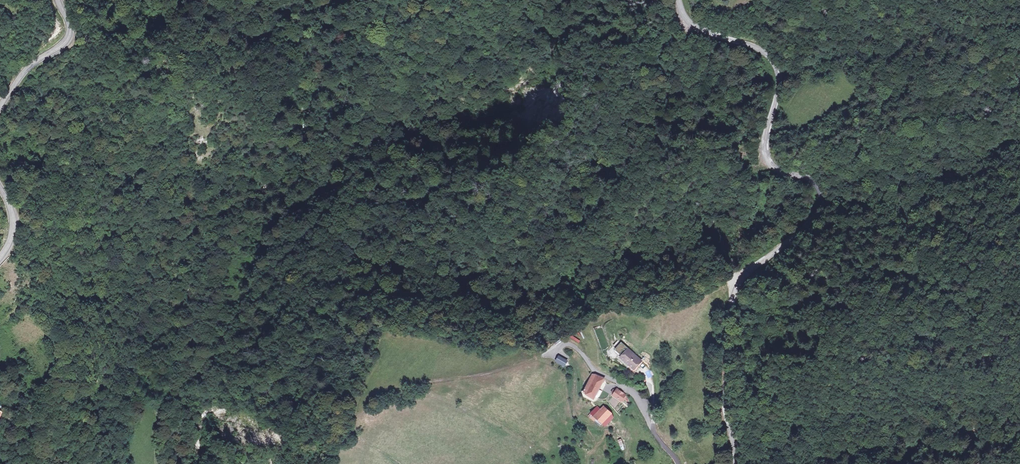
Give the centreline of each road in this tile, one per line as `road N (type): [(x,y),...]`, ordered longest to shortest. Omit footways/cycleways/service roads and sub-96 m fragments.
road 1 (tertiary): [(737,463),(724,401),(731,298),(744,276),(816,216),(824,198),(814,182),(767,159),(780,87),(773,59),(693,25),(679,0)]
road 2 (track): [(121,23),(152,63),(146,73),(39,95),(10,141),(7,195)]
road 3 (tertiary): [(0,109),(23,73),(71,33),(60,0)]

